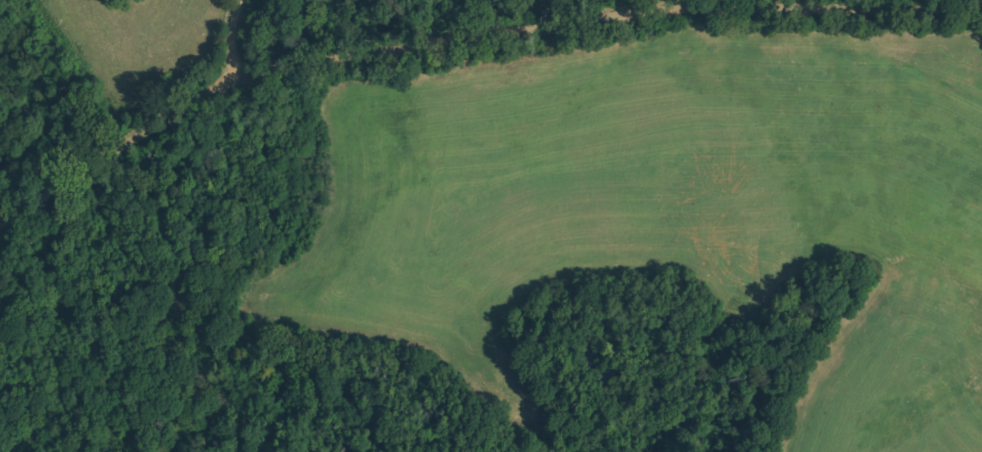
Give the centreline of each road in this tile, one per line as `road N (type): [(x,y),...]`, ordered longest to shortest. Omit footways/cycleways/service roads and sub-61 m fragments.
road 1 (residential): [(0,222),(213,91),(338,43),(424,22),(981,9)]

